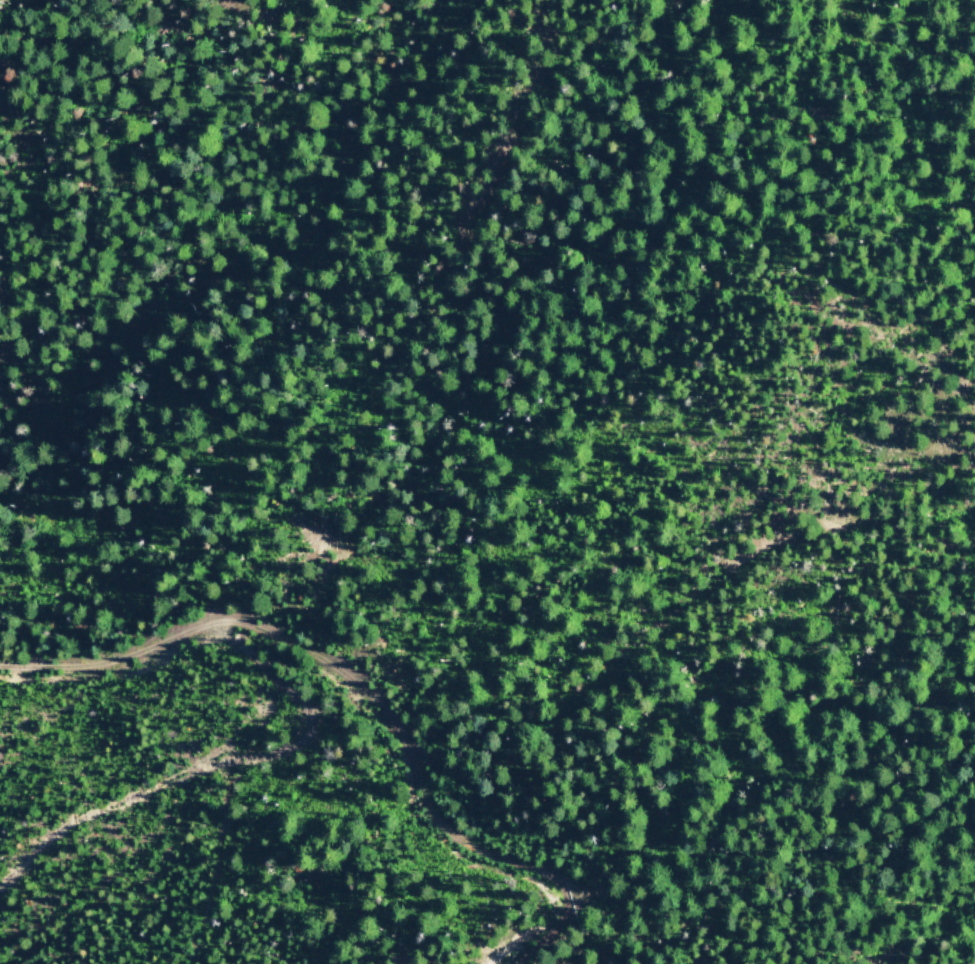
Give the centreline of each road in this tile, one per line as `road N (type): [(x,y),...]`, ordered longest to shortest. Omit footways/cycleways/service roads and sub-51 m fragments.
road 1 (track): [(0,681),(121,668),(223,618),(350,662),(458,831),(548,890),(479,963)]

